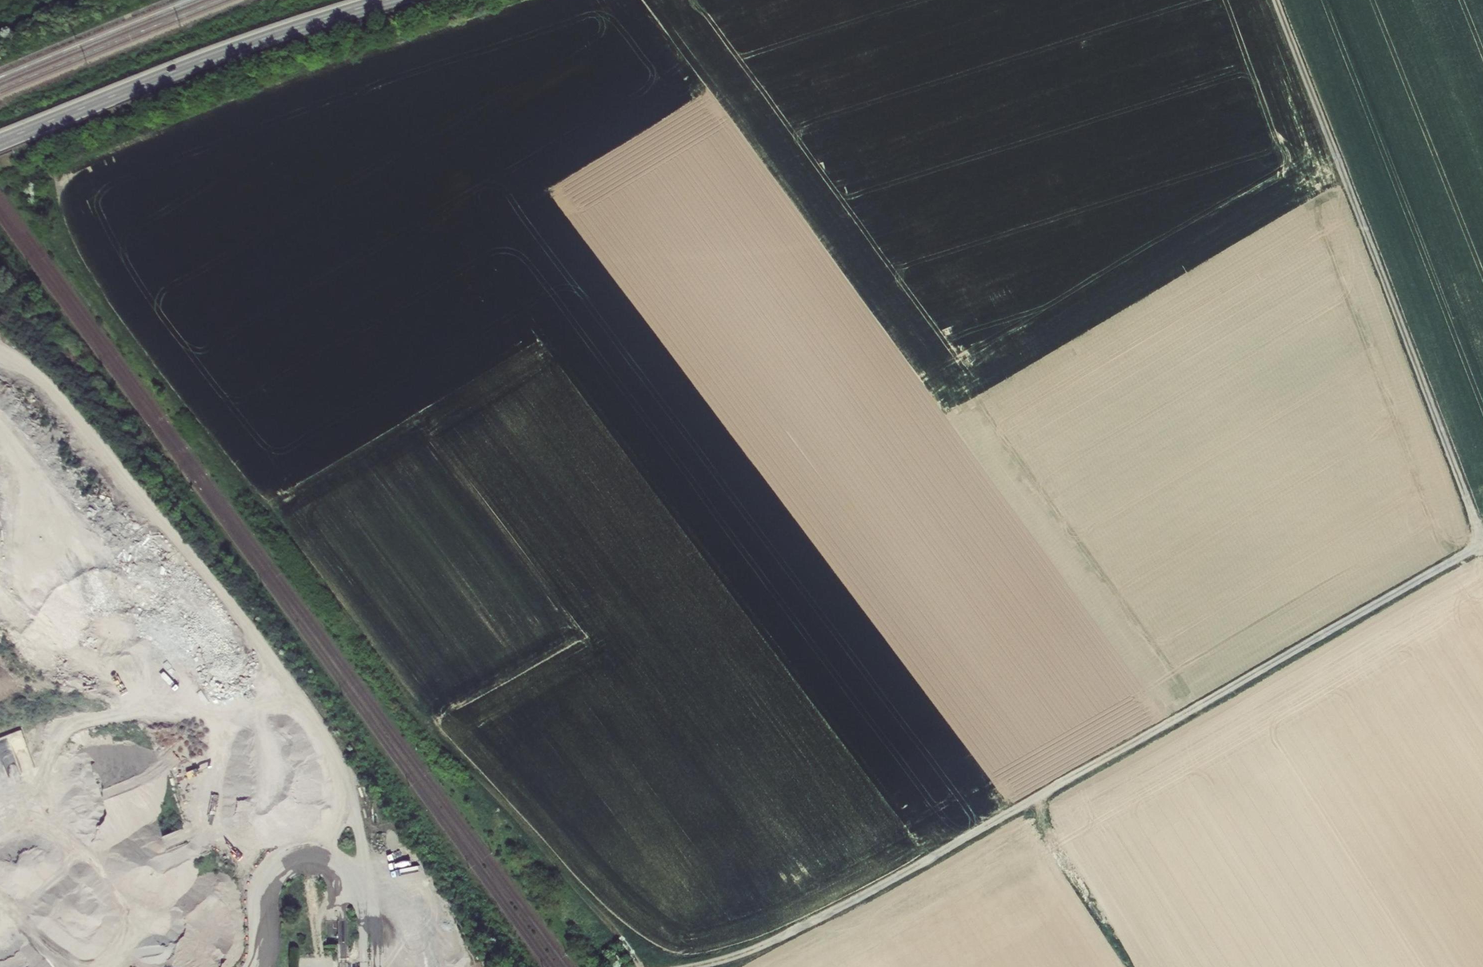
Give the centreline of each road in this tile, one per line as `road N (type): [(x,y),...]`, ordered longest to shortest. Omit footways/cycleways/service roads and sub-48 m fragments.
road 1 (track): [(685,966),(750,951),(890,882),(1482,543)]
road 2 (track): [(1482,545),(1274,0)]
road 3 (secondary): [(388,0),(221,54),(0,141)]
road 4 (track): [(639,966),(430,725)]

